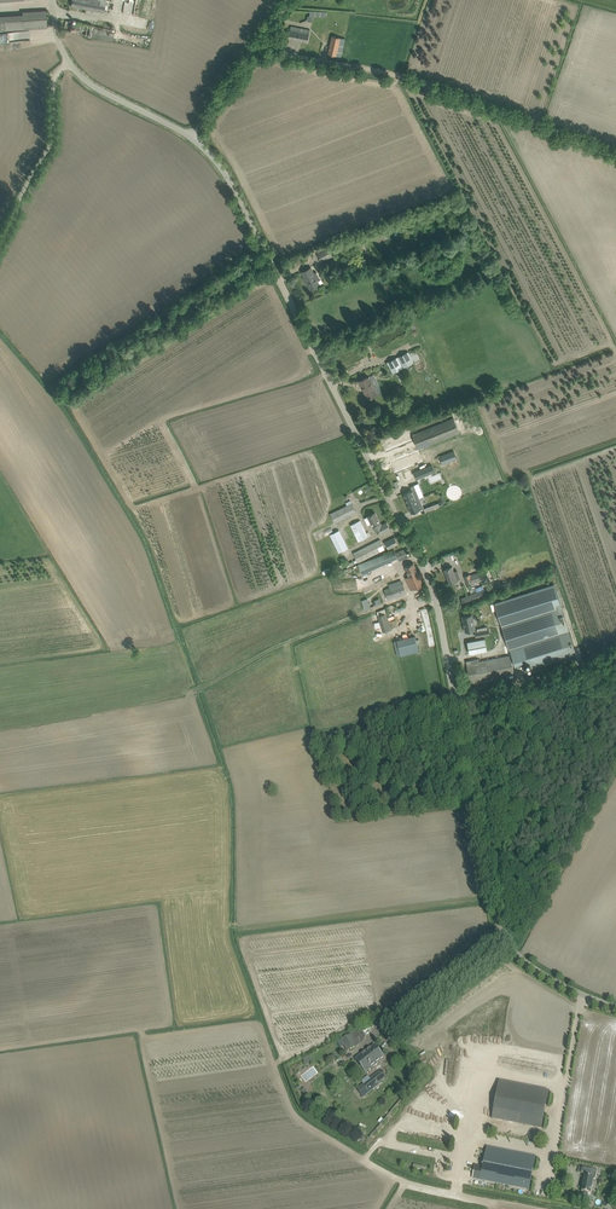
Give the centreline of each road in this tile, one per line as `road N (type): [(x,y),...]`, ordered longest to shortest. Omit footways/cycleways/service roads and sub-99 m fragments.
road 1 (unclassified): [(615,1007),(546,977),(503,936),(427,576),(229,179),(191,138)]
road 2 (track): [(255,50),(394,76),(615,153)]
road 3 (unclassified): [(0,236),(51,149),(58,76),(71,63)]
road 4 (track): [(615,656),(456,705)]
road 5 (unclassified): [(191,138),(85,80),(71,63)]

